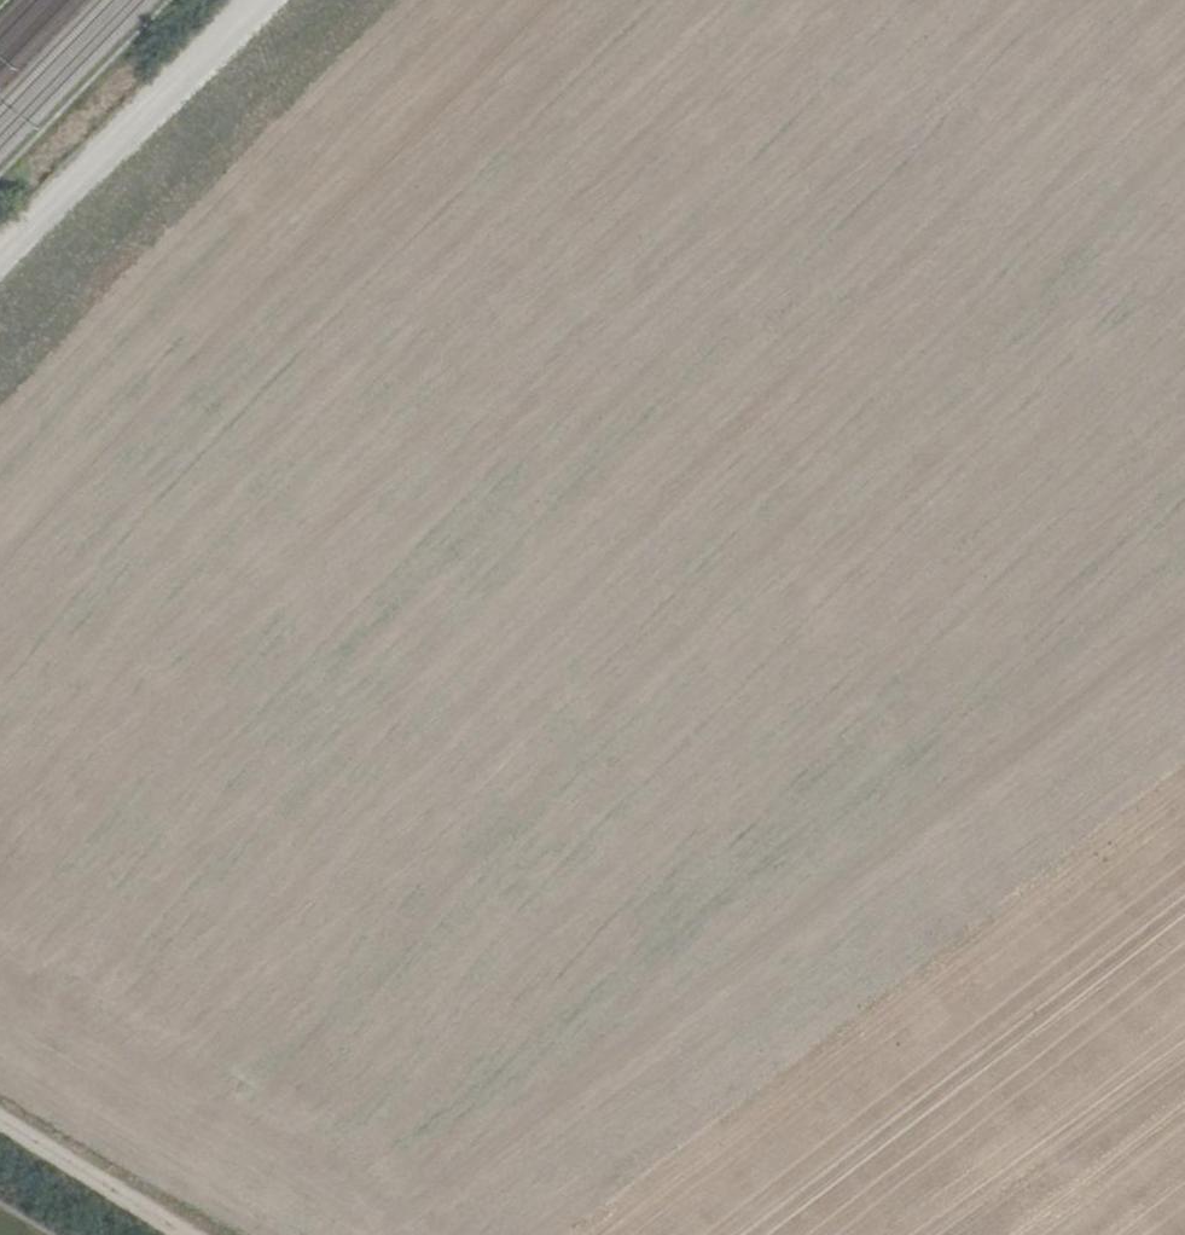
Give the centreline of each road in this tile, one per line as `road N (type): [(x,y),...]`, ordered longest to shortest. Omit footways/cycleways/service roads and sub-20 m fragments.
road 1 (track): [(0,263),(255,0)]
road 2 (track): [(190,1234),(0,1123)]

